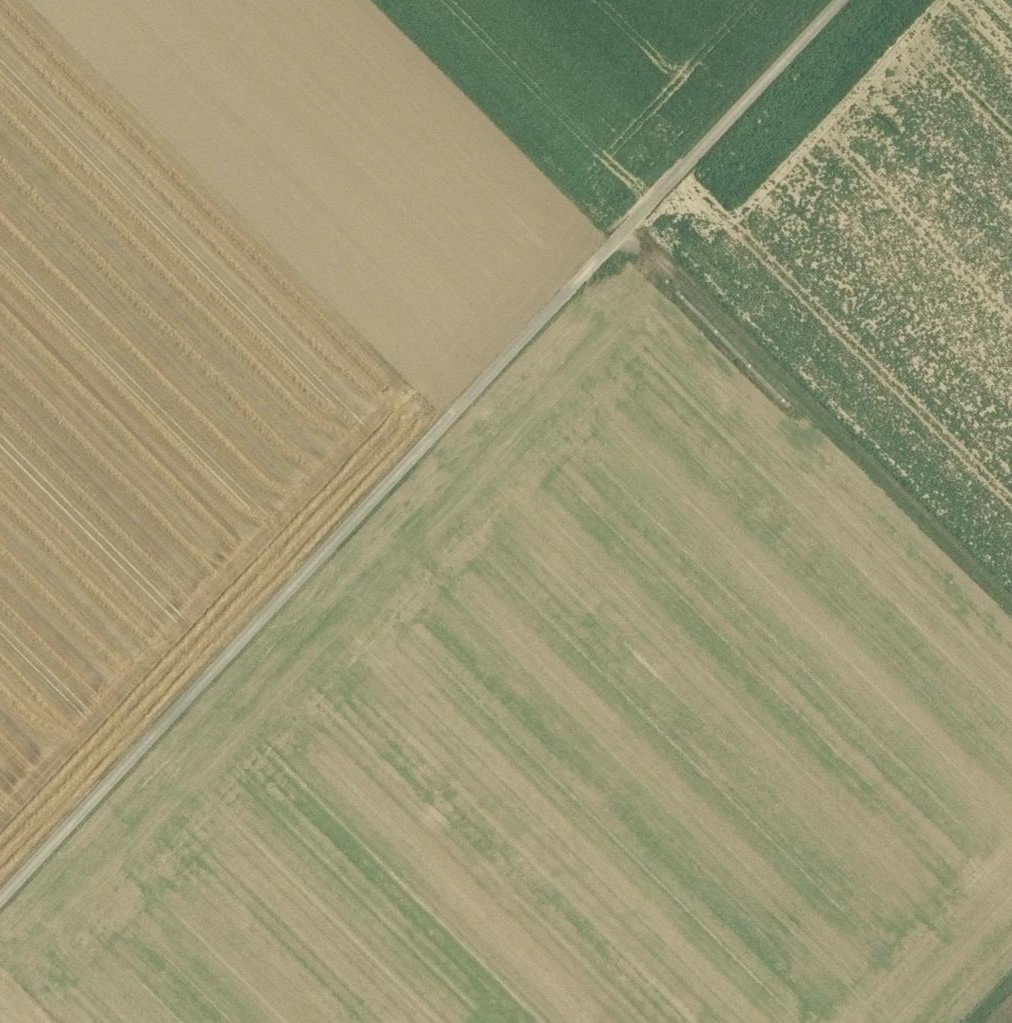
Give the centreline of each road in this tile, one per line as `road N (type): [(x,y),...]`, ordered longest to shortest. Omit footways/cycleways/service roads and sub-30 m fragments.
road 1 (track): [(843,0),(0,901)]
road 2 (track): [(1011,601),(683,277),(624,233)]

